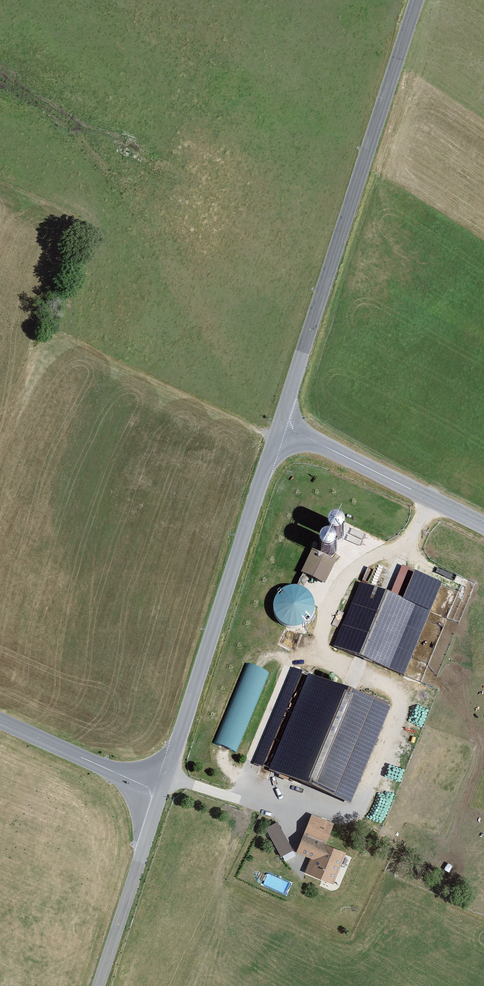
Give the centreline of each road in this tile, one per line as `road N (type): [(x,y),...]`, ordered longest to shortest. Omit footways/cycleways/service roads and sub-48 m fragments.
road 1 (tertiary): [(417,0),(278,426)]
road 2 (tertiary): [(278,426),(161,793)]
road 3 (tertiary): [(483,525),(278,426)]
road 4 (tertiary): [(161,793),(99,985)]
road 5 (tertiary): [(0,720),(161,793)]

